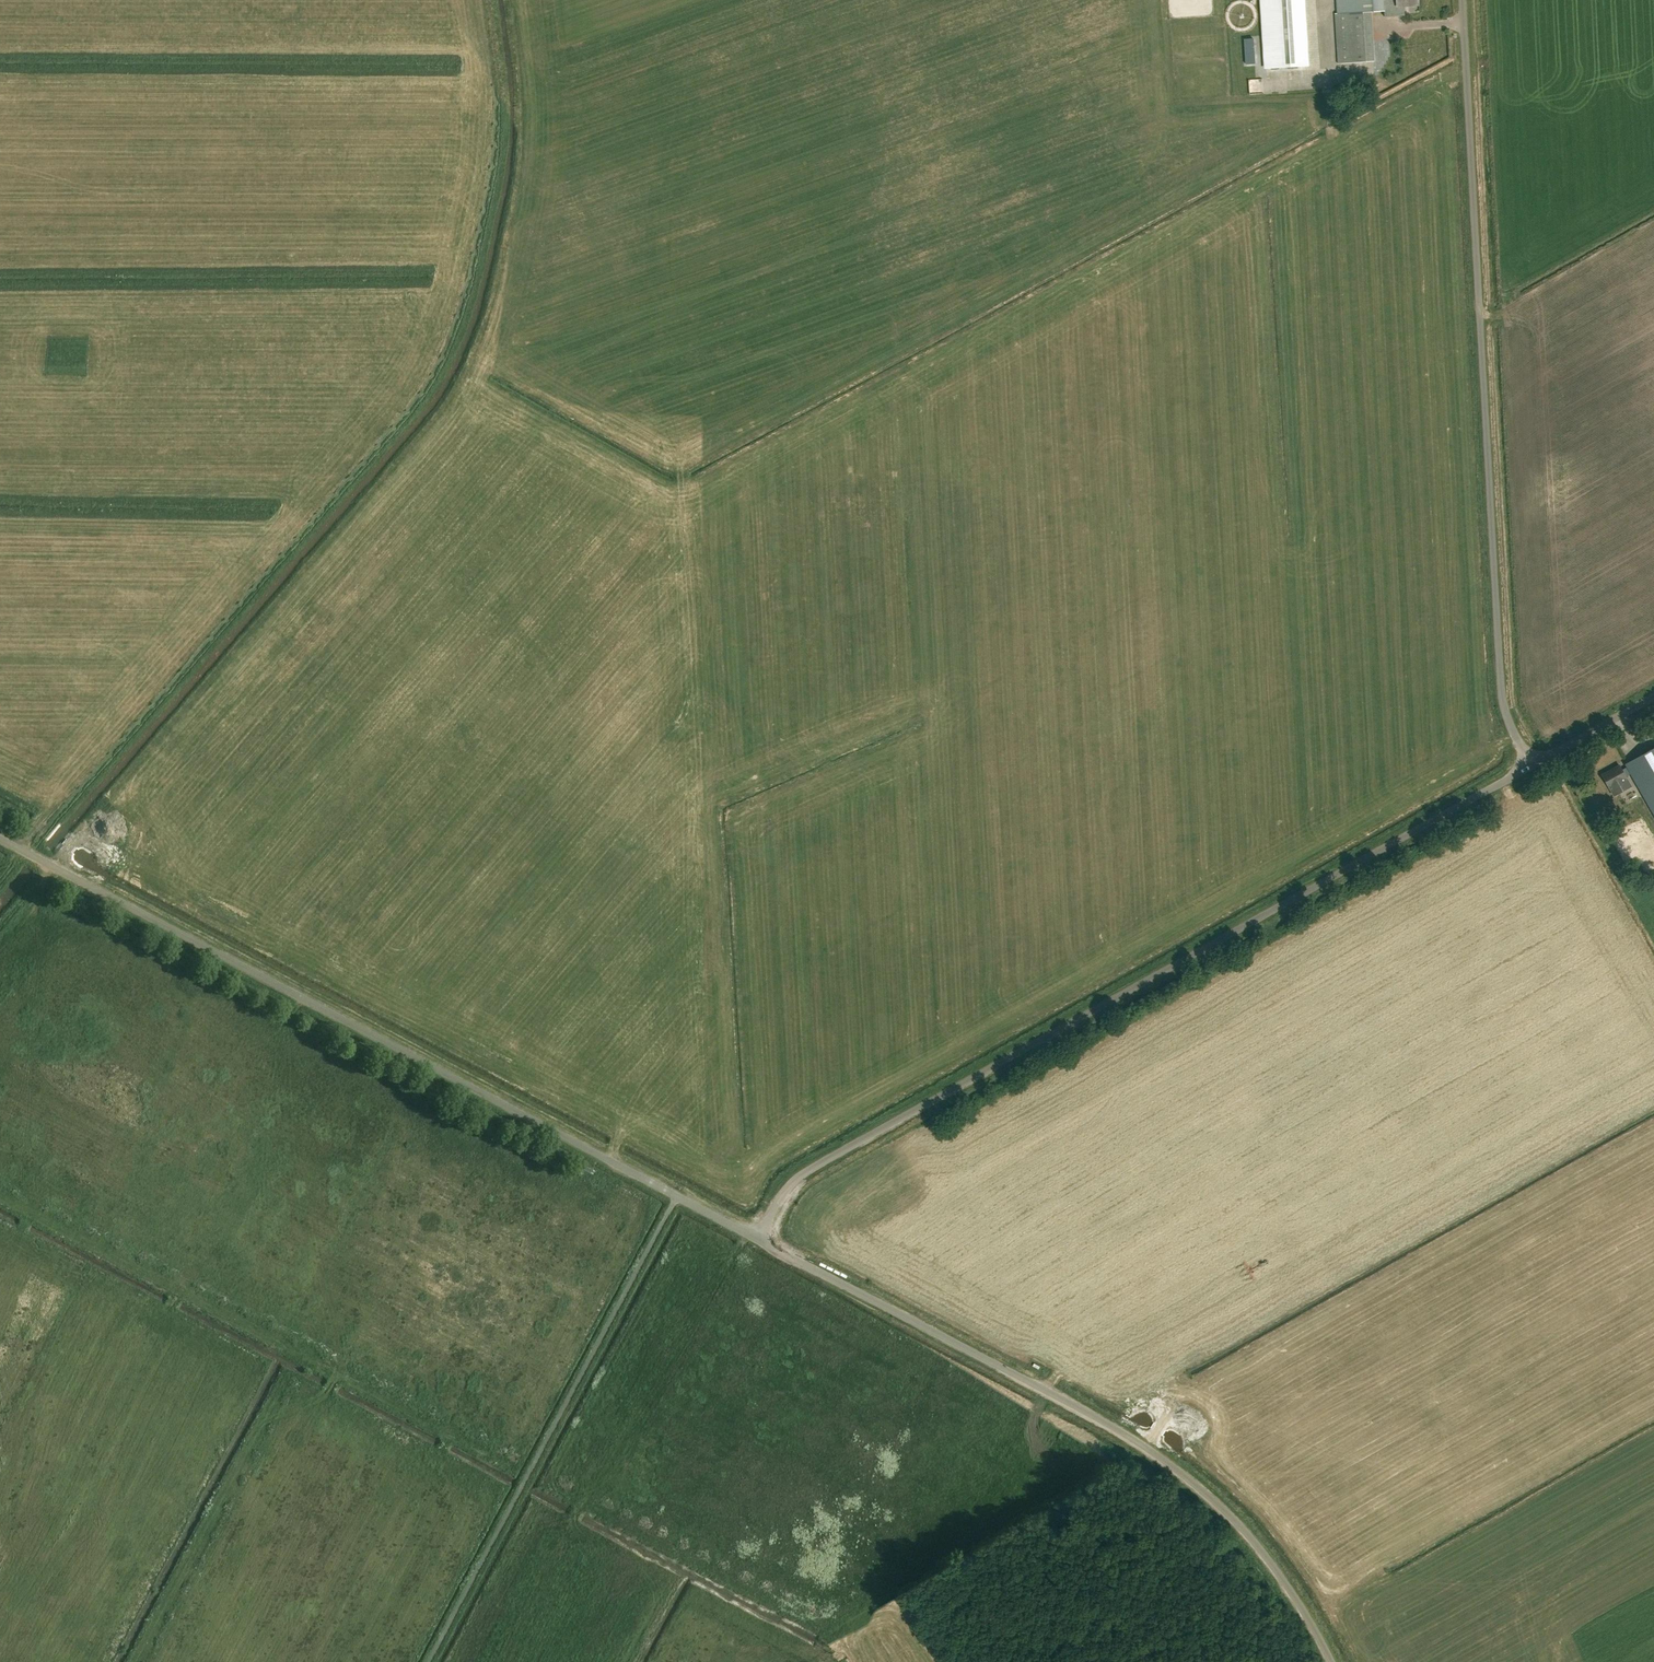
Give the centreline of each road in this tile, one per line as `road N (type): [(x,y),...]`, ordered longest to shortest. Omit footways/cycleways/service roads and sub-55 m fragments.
road 1 (unclassified): [(759,1237),(785,1191),(823,1160),(1532,765)]
road 2 (unclassified): [(759,1237),(0,839)]
road 3 (unclassified): [(1532,765),(1502,713),(1496,687),(1460,0)]
road 4 (unclassified): [(1330,1661),(1269,1562),(1180,1473),(1090,1415),(759,1237)]
road 5 (unclassified): [(1532,765),(1653,696)]

